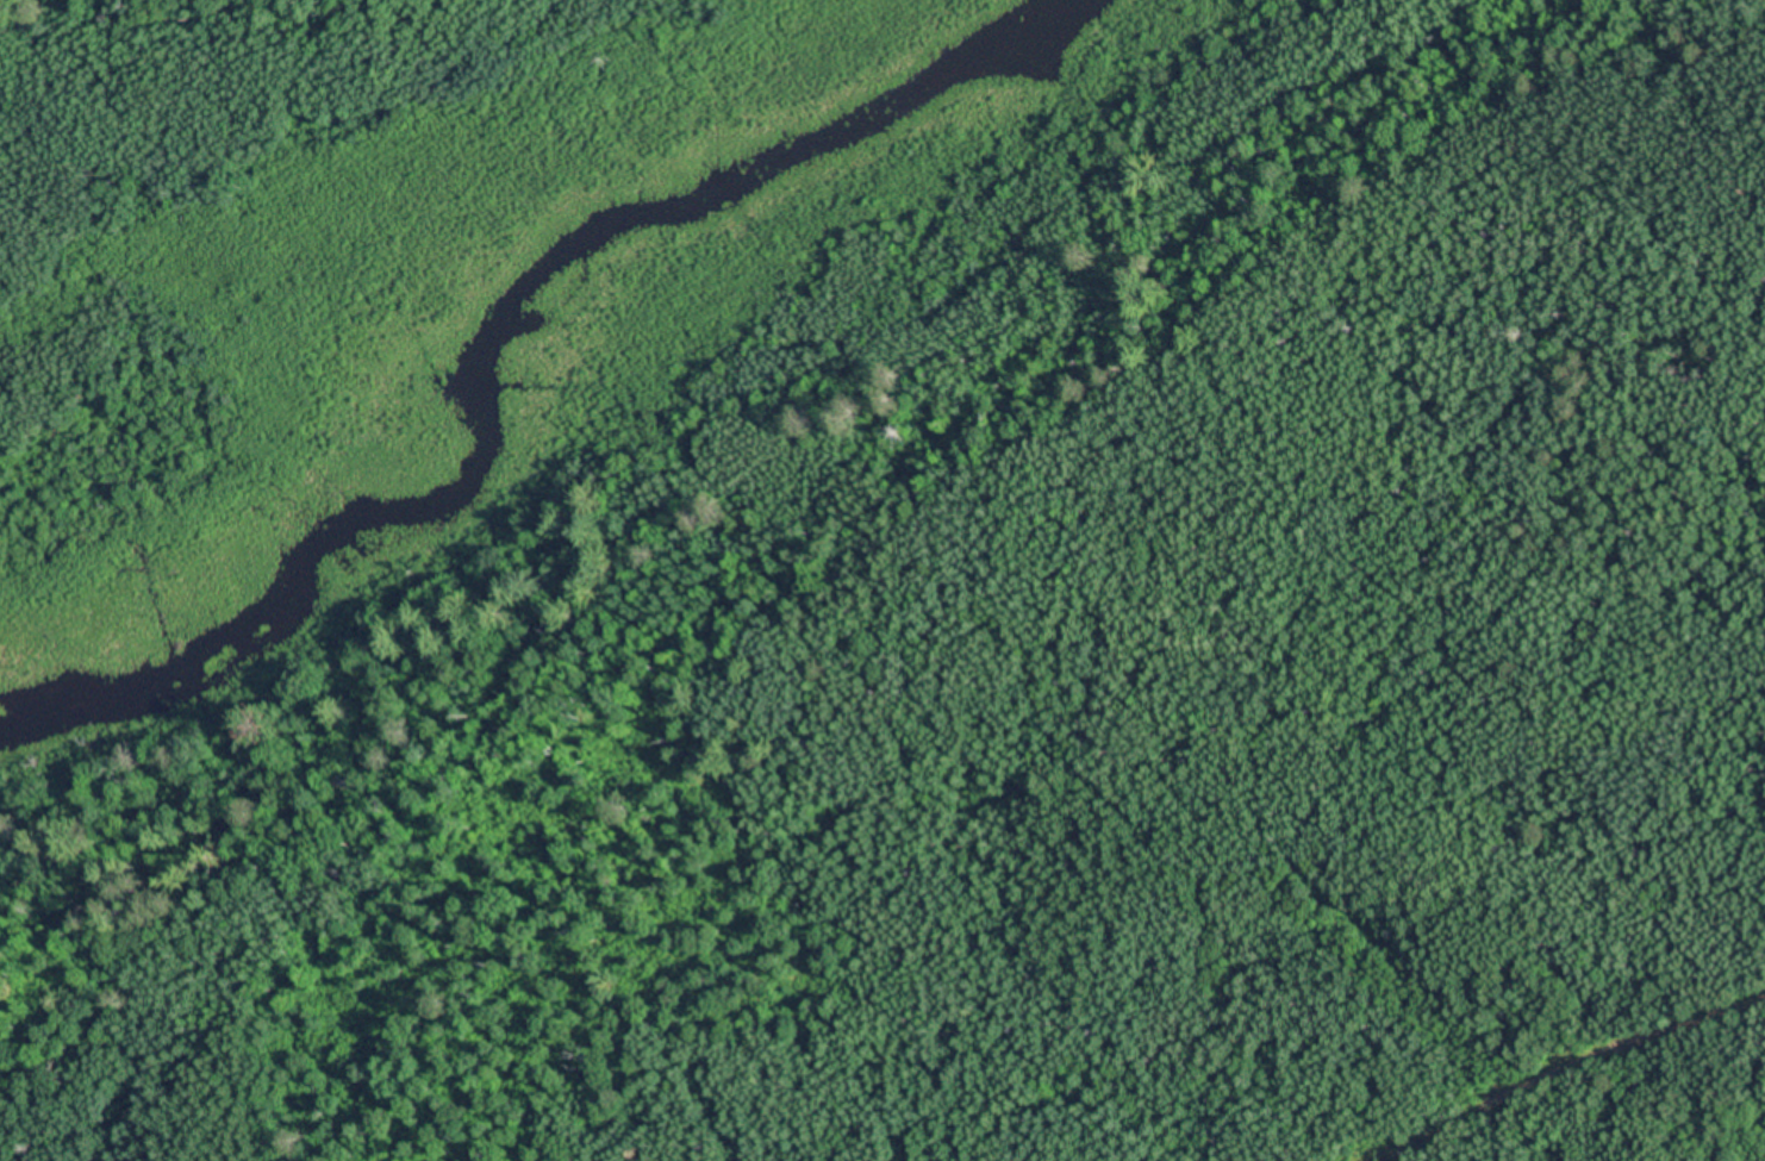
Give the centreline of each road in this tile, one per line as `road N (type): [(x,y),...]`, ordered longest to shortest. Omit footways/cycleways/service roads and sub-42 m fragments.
road 1 (track): [(1278,1160),(1764,1003)]

